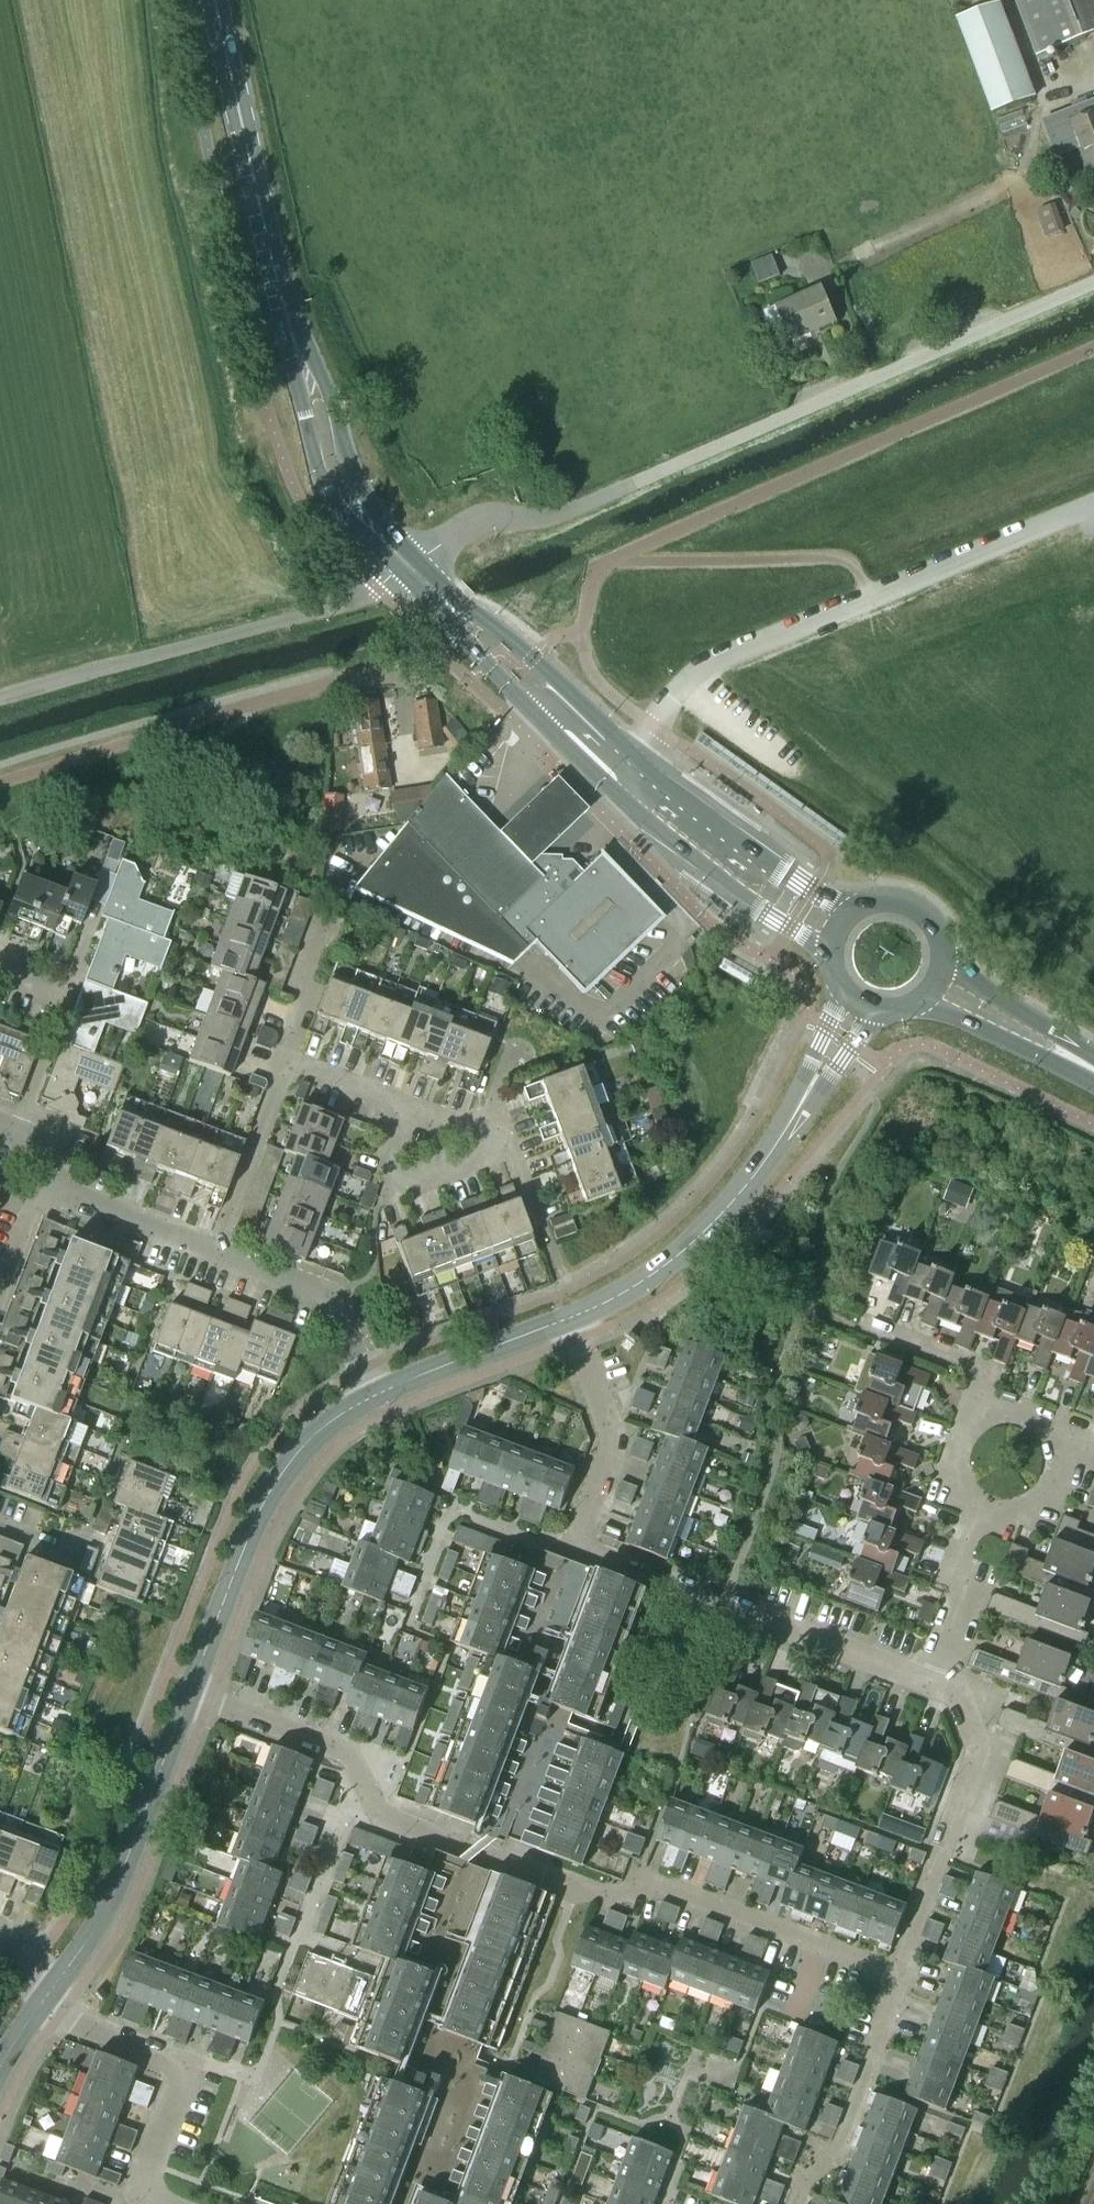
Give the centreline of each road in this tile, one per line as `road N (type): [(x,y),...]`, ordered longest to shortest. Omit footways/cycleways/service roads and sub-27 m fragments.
road 1 (unclassified): [(410,566),(481,521),(545,520),(1093,283)]
road 2 (residential): [(937,1683),(576,1543),(619,1438),(563,1322)]
road 3 (unclassified): [(619,758),(717,663),(1093,512)]
road 4 (residential): [(590,1893),(381,1816),(342,1750),(189,1693)]
road 5 (unclassified): [(376,590),(0,700)]
road 6 (tertiary): [(189,1693),(256,1520),(289,1464),(321,1429),(374,1396)]
road 7 (primary): [(291,333),(215,0)]
road 8 (residential): [(899,1980),(639,1881),(590,1893)]
road 9 (tertiary): [(52,1989),(107,1911),(189,1693)]
road 10 (residential): [(52,1989),(61,2013),(184,2063),(135,2195),(157,2203)]
road 11 (tertiary): [(563,1322),(643,1283),(700,1236),(768,1160),(794,1115)]
road 12 (residential): [(796,2203),(812,2160),(841,2148),(899,1980)]
road 13 (primary): [(291,333),(326,489),(342,514),(385,543)]
road 14 (residential): [(374,1396),(337,1295),(214,1251)]
road 15 (primary): [(385,543),(345,456),(333,401),(291,333)]
road 16 (residential): [(0,973),(15,969),(66,988),(16,1129)]
road 17 (tertiary): [(374,1396),(563,1322)]
road 18 (residential): [(214,1251),(284,1061)]
road 19 (residential): [(409,1109),(389,1173),(515,1160)]
road 20 (primary): [(921,1000),(1093,1076)]
road 21 (residential): [(937,1683),(972,1588),(962,1552),(979,1506)]
road 22 (residential): [(214,1251),(42,1188)]
road 23 (primary): [(1093,1066),(1047,1026),(943,965)]
road 24 (residential): [(950,1842),(985,1746),(937,1683)]
road 25 (primary): [(750,874),(619,758)]
road 26 (residential): [(867,1326),(982,1370),(988,1414)]
road 27 (residential): [(284,1061),(338,920)]
road 28 (residential): [(899,1980),(950,1842)]
road 29 (primary): [(464,620),(471,652),(523,700),(561,704)]
road 30 (primary): [(943,965),(939,935),(921,911),(877,901),(850,915)]
road 31 (primary): [(561,704),(547,671),(499,629),(464,620)]
road 32 (tertiary): [(843,989),(794,1115)]
road 33 (residential): [(284,1061),(409,1109)]
road 34 (tertiary): [(794,1115),(878,1011)]
road 35 (residential): [(409,1109),(500,1124),(515,1160)]
road 36 (residential): [(0,1306),(42,1188)]
road 37 (residential): [(979,1506),(1022,1514),(1053,1491),(1060,1452)]
road 38 (primary): [(750,874),(763,912),(832,955)]

